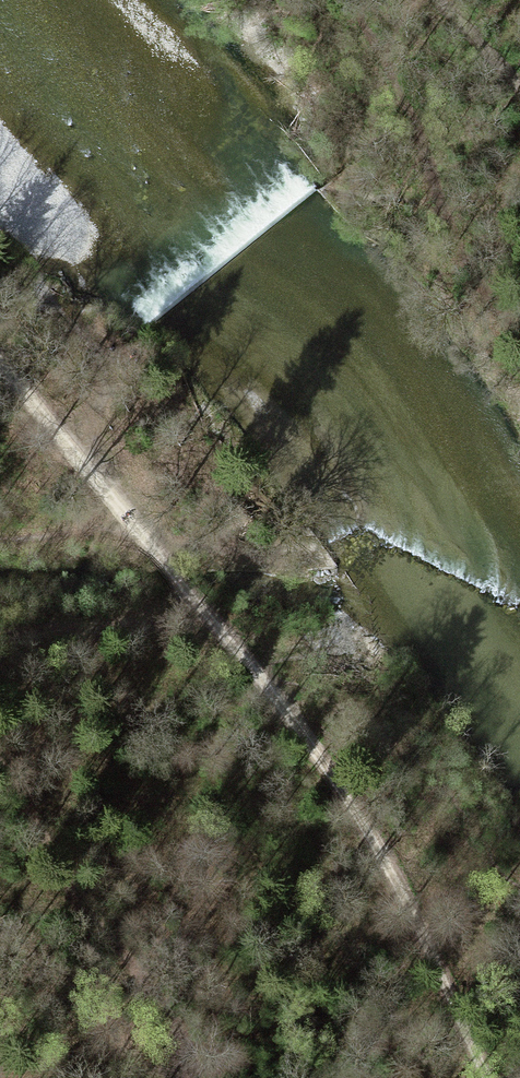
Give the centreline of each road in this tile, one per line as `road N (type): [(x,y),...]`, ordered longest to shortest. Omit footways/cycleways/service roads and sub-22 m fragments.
road 1 (track): [(471,1077),(354,803),(0,366)]

